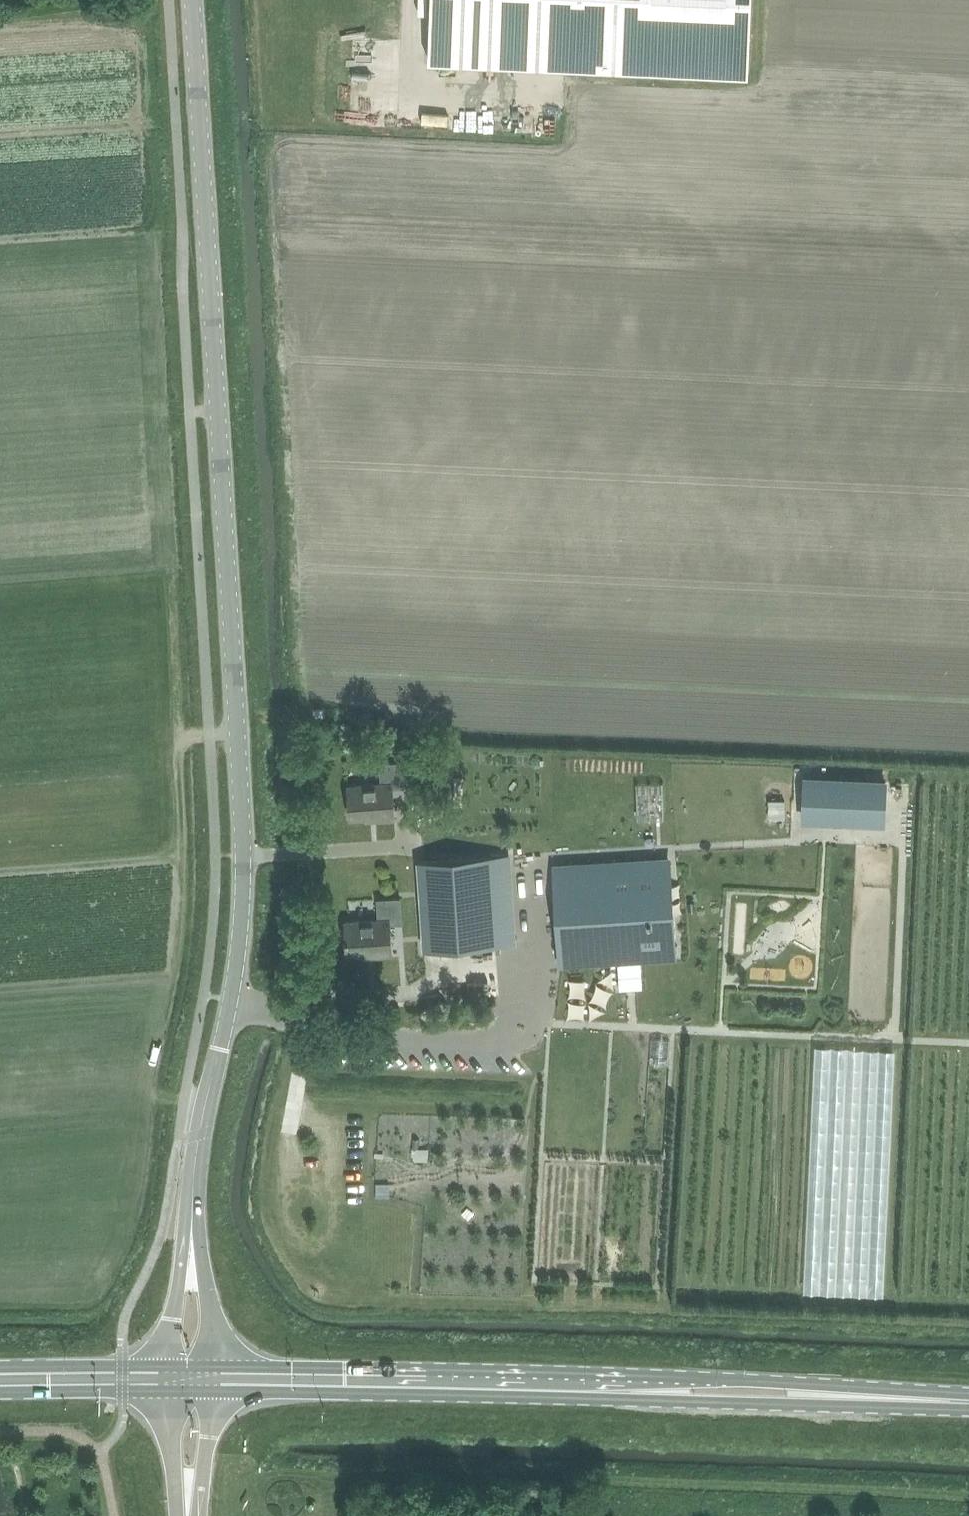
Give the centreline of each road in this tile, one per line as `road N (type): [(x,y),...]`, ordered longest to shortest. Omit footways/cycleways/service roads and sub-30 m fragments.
road 1 (unclassified): [(190,1384),(199,1136),(233,1001),(243,855),(194,0)]
road 2 (secondary): [(968,1403),(585,1385),(190,1384)]
road 3 (secondary): [(190,1384),(0,1385)]
road 4 (tertiary): [(187,1515),(190,1384)]

